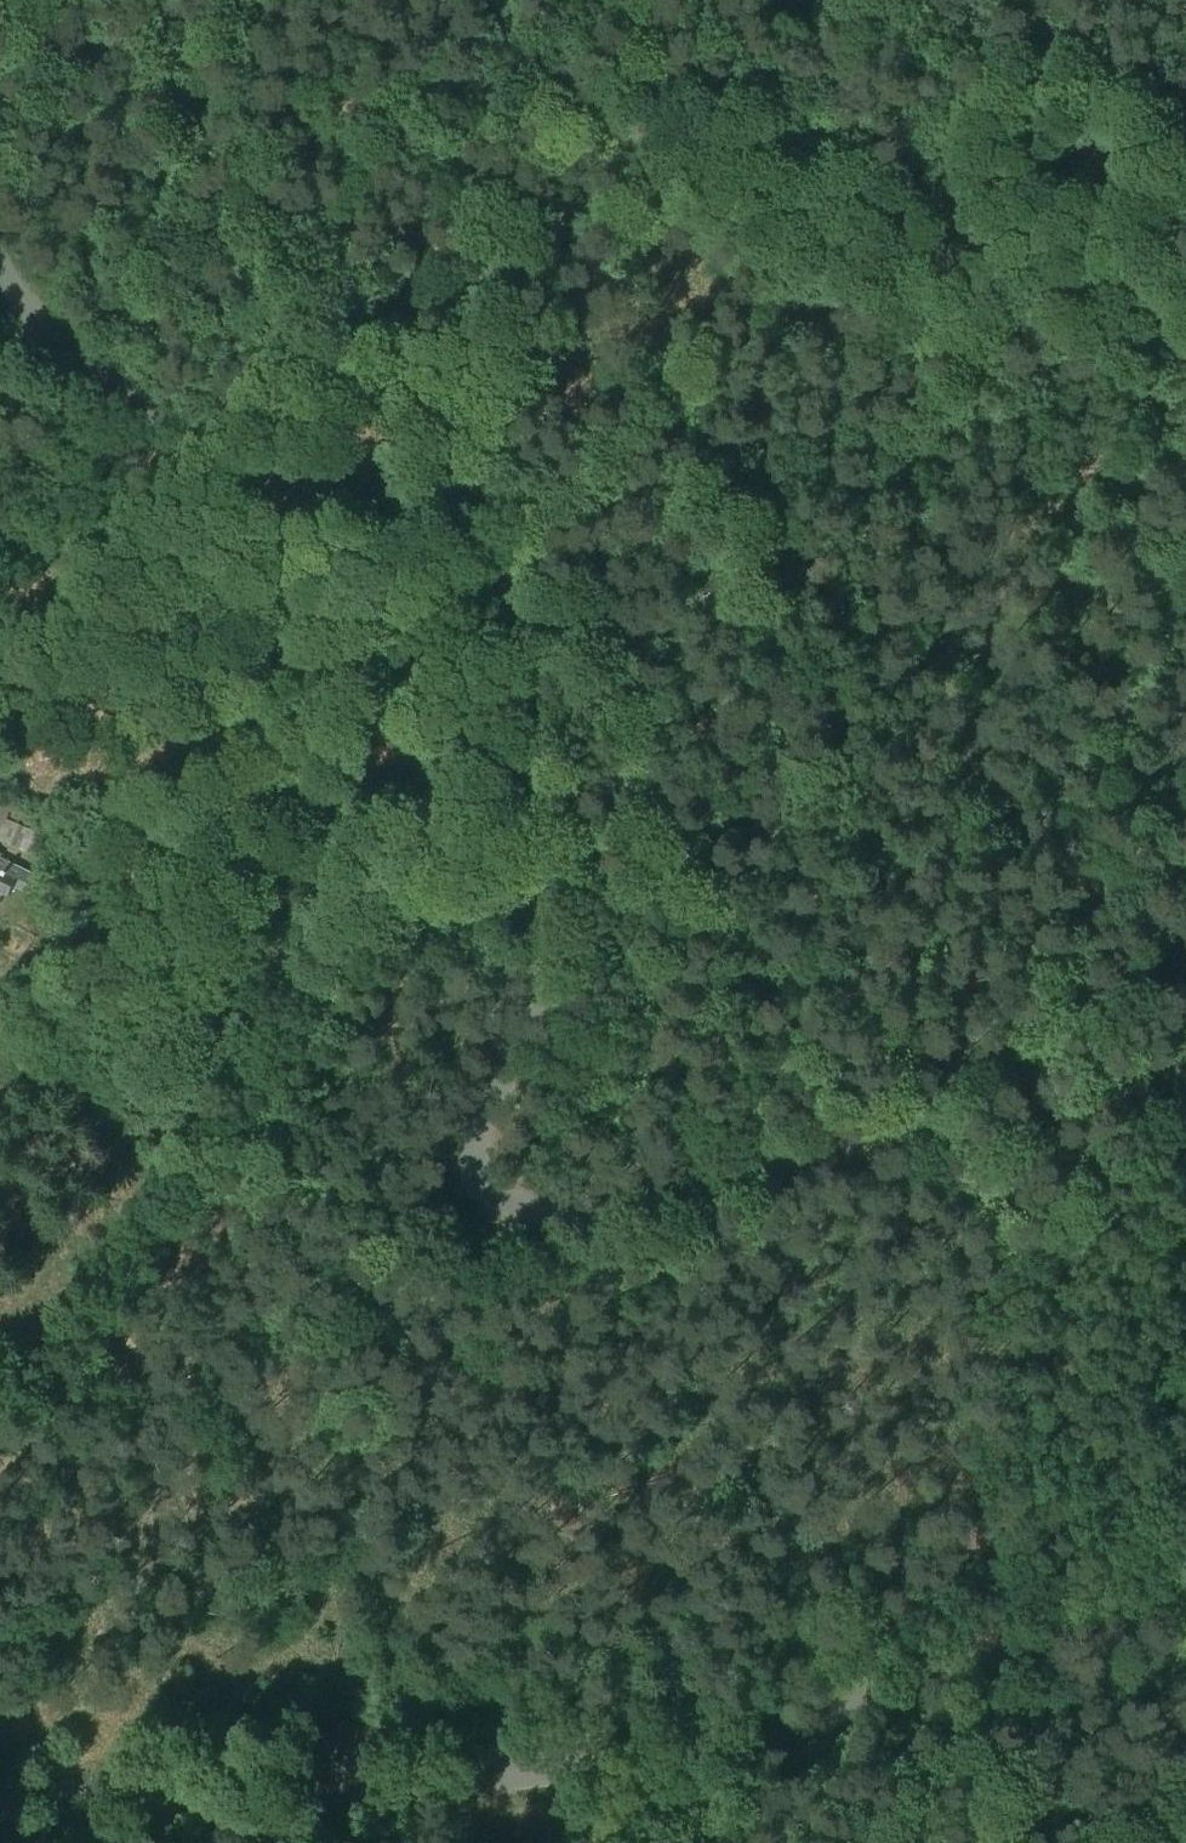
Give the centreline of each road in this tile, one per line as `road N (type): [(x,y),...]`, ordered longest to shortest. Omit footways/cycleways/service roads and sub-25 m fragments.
road 1 (unclassified): [(1185,957),(873,1130),(773,1169),(546,1217),(511,1206),(488,1192),(472,1164),(479,1121),(542,986),(545,960),(522,528),(513,510),(475,486),(310,482),(221,463),(121,400),(53,340),(0,261)]
road 2 (unclassified): [(473,1771),(653,1761),(753,1741),(1045,1639),(1185,1575)]
road 3 (unclassified): [(1,1842),(112,1806),(379,1792),(473,1771)]
road 4 (unclassified): [(473,1771),(303,1765),(179,1773),(68,1790),(0,1813)]

